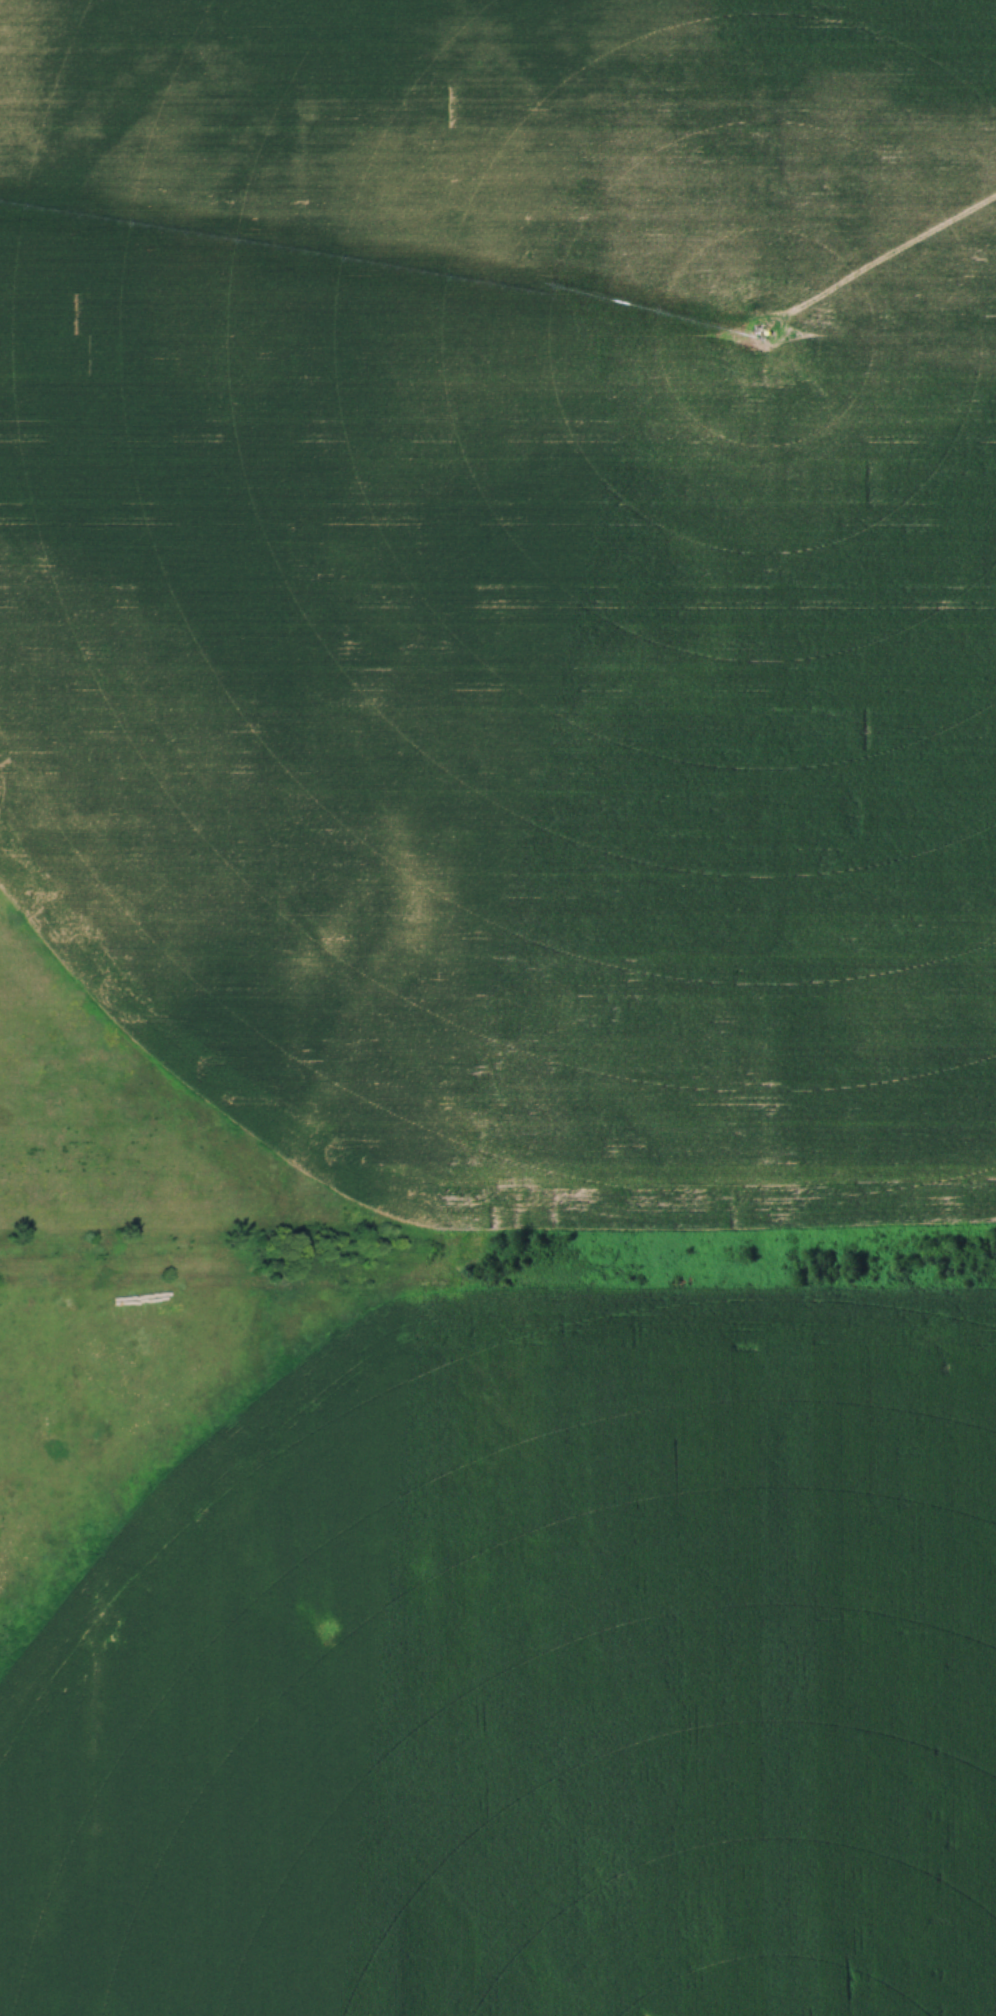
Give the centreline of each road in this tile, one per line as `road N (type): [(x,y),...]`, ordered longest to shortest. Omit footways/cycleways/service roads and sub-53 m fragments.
road 1 (residential): [(995,1271),(569,1280),(0,1271)]

